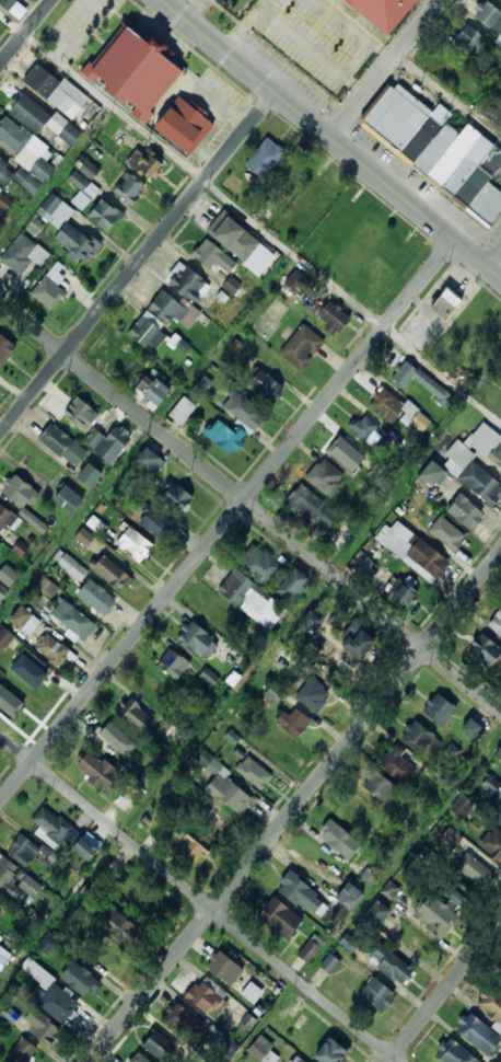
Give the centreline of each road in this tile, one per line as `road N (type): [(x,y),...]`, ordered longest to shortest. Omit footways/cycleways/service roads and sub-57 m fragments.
road 1 (residential): [(0,804),(456,241)]
road 2 (residential): [(89,1061),(500,554)]
road 3 (residential): [(500,711),(0,301)]
road 4 (residential): [(399,1061),(0,734)]
road 5 (residential): [(0,434),(276,93)]
road 6 (secondary): [(456,241),(163,0)]
road 7 (residential): [(331,139),(444,0)]
road 8 (residential): [(390,1061),(500,925)]

